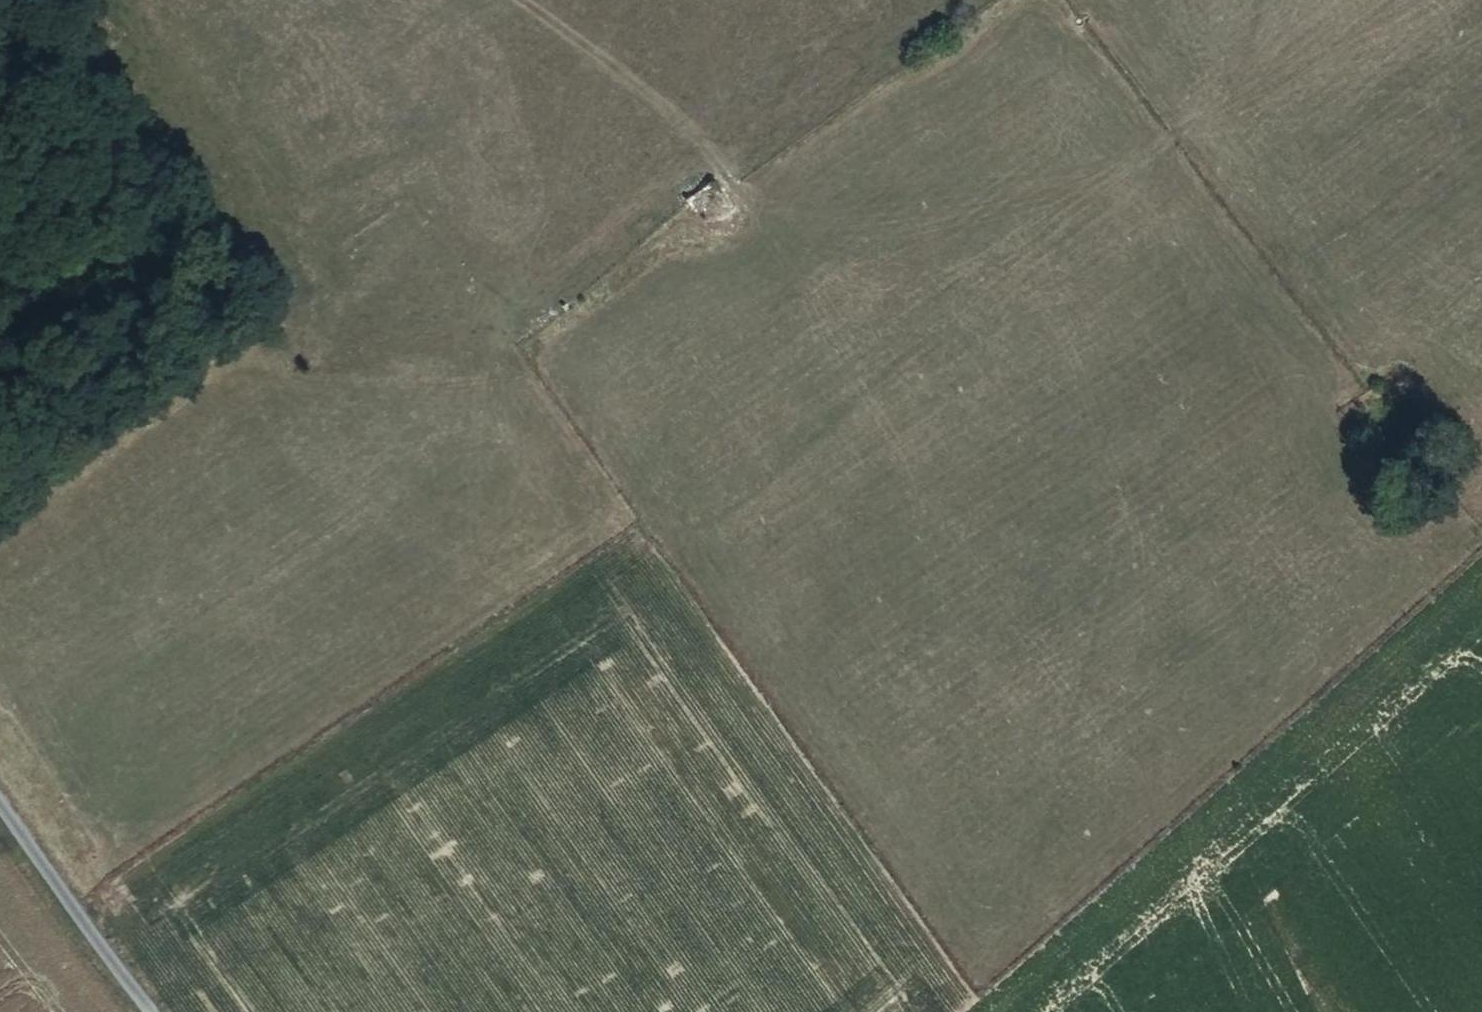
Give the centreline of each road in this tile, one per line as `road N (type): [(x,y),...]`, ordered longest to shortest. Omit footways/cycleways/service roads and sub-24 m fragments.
road 1 (unclassified): [(158,1011),(0,800)]

